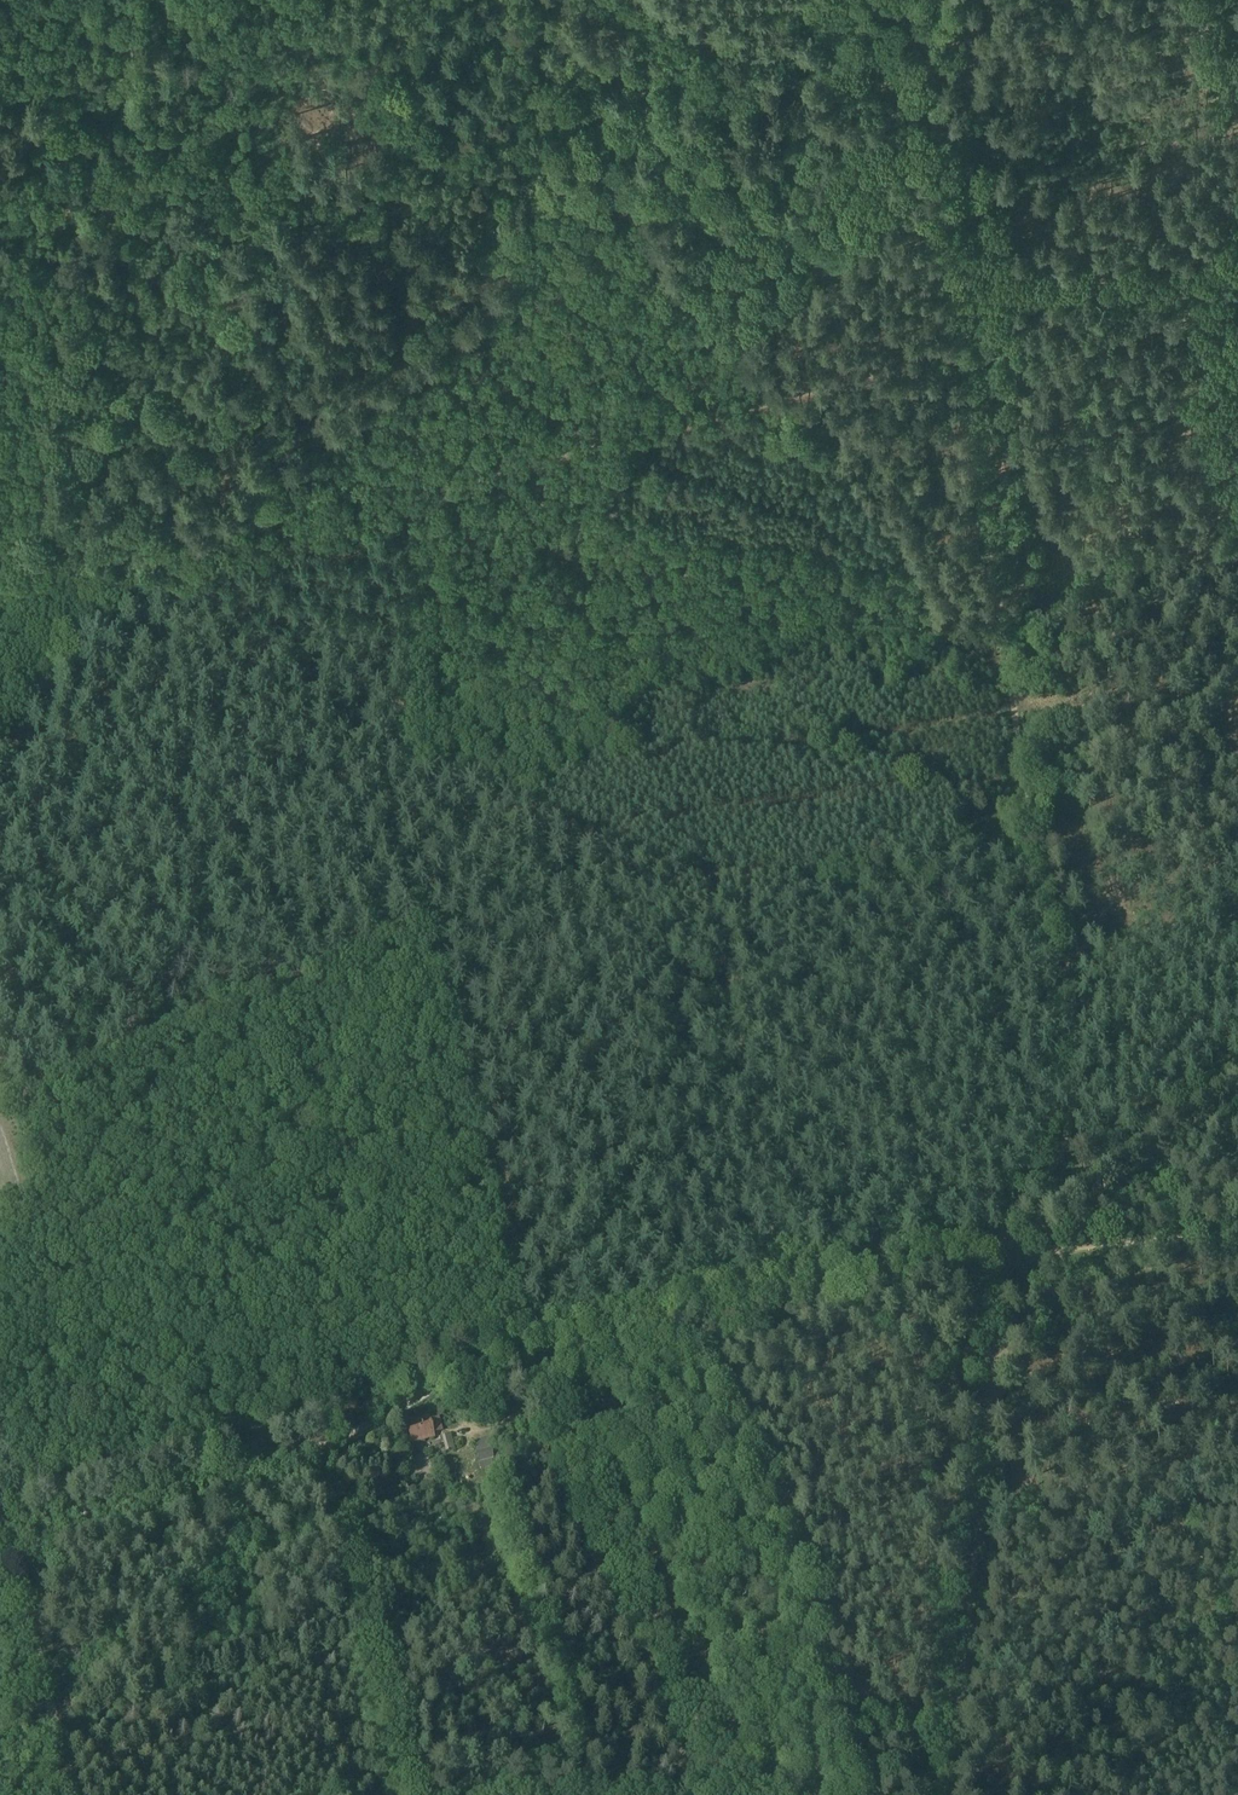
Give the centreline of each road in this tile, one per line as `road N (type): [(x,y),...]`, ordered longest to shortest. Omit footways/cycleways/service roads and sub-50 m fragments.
road 1 (track): [(788,1271),(728,868),(606,848),(502,794),(393,784),(402,511),(558,452),(965,368)]
road 2 (track): [(1008,1257),(1058,1146),(1071,1050),(1070,981),(1024,786),(965,368)]
road 3 (track): [(0,1501),(320,1415),(443,1348),(788,1271)]
road 4 (track): [(0,536),(45,542),(510,217)]
road 5 (track): [(525,1326),(393,784)]
road 6 (track): [(0,183),(203,189),(446,221),(510,217)]
road 7 (track): [(402,511),(158,598),(108,624),(45,542)]
road 8 (track): [(951,253),(1005,266),(1207,270),(1237,237)]
road 9 (track): [(1008,1257),(1237,1083)]
road 10 (track): [(4,1522),(70,1794)]
road 11 (track): [(1237,1687),(960,1715)]
road 12 (track): [(63,0),(145,32),(203,42),(251,31),(309,0)]
road 13 (track): [(981,1495),(1237,1466)]
road 14 (track): [(951,253),(917,0)]
road 15 (track): [(510,217),(709,75)]
road 16 (track): [(1237,1235),(1008,1257)]
road 17 (track): [(788,1271),(979,1236),(1008,1257)]
road 18 (track): [(960,1715),(981,1495)]
road 19 (track): [(108,624),(0,750)]
road 20 (track): [(709,75),(817,0)]
road 21 (track): [(709,75),(614,0)]

